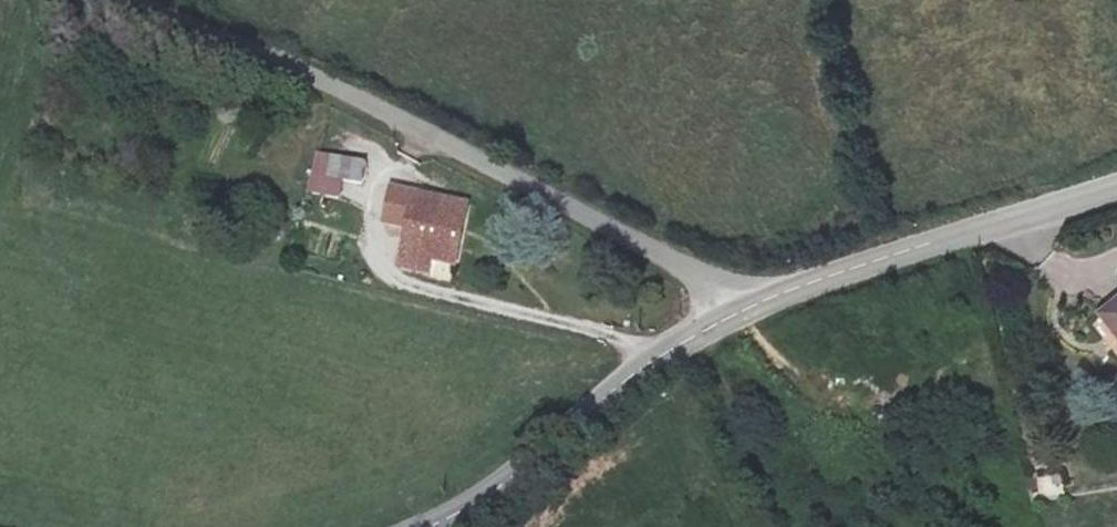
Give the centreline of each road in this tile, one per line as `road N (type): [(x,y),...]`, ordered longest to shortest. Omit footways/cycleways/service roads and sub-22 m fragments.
road 1 (unclassified): [(740,300),(447,146),(107,0)]
road 2 (unclassified): [(1116,183),(740,300)]
road 3 (unclassified): [(740,300),(437,526)]

